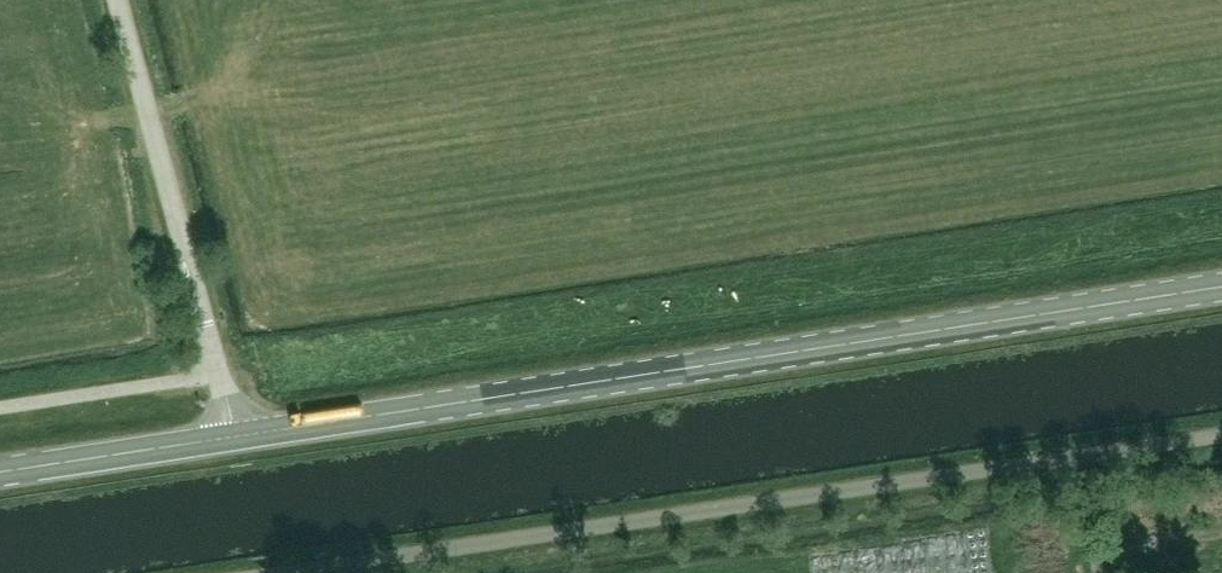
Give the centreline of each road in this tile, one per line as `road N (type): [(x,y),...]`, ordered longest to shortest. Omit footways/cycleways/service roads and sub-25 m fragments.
road 1 (primary): [(1221,286),(233,436)]
road 2 (unclassified): [(276,572),(1221,434)]
road 3 (unclassified): [(233,436),(121,0)]
road 4 (primary): [(233,436),(0,471)]

